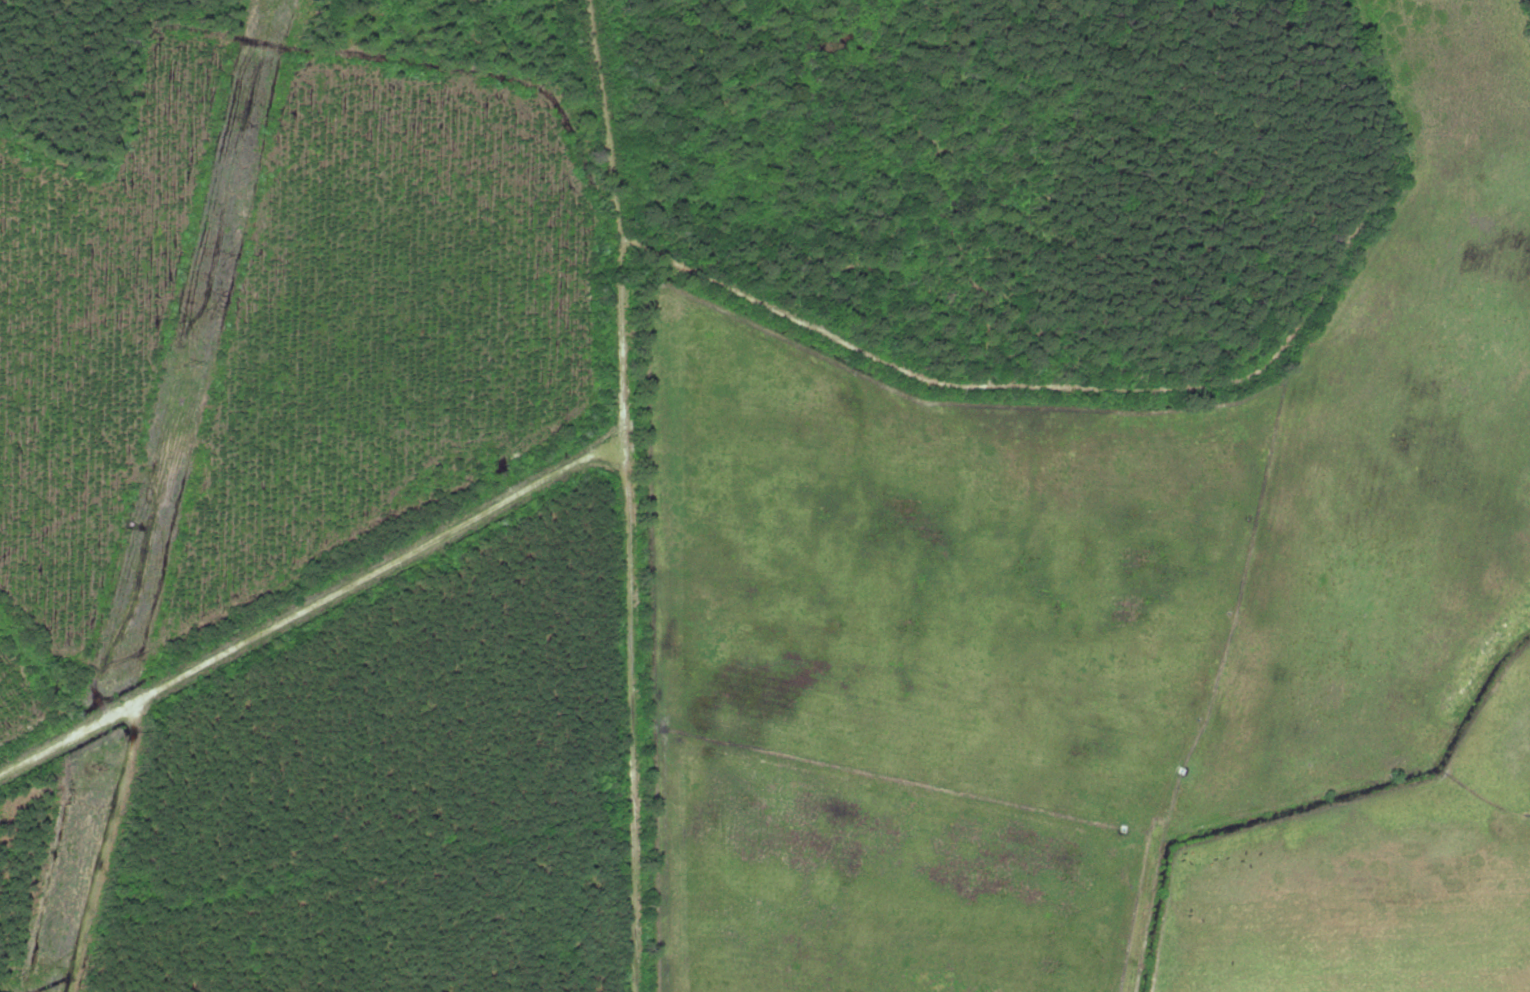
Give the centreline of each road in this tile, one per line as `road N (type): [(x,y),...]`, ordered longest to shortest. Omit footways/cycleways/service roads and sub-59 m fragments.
road 1 (track): [(0,775),(585,455),(622,461),(634,991)]

